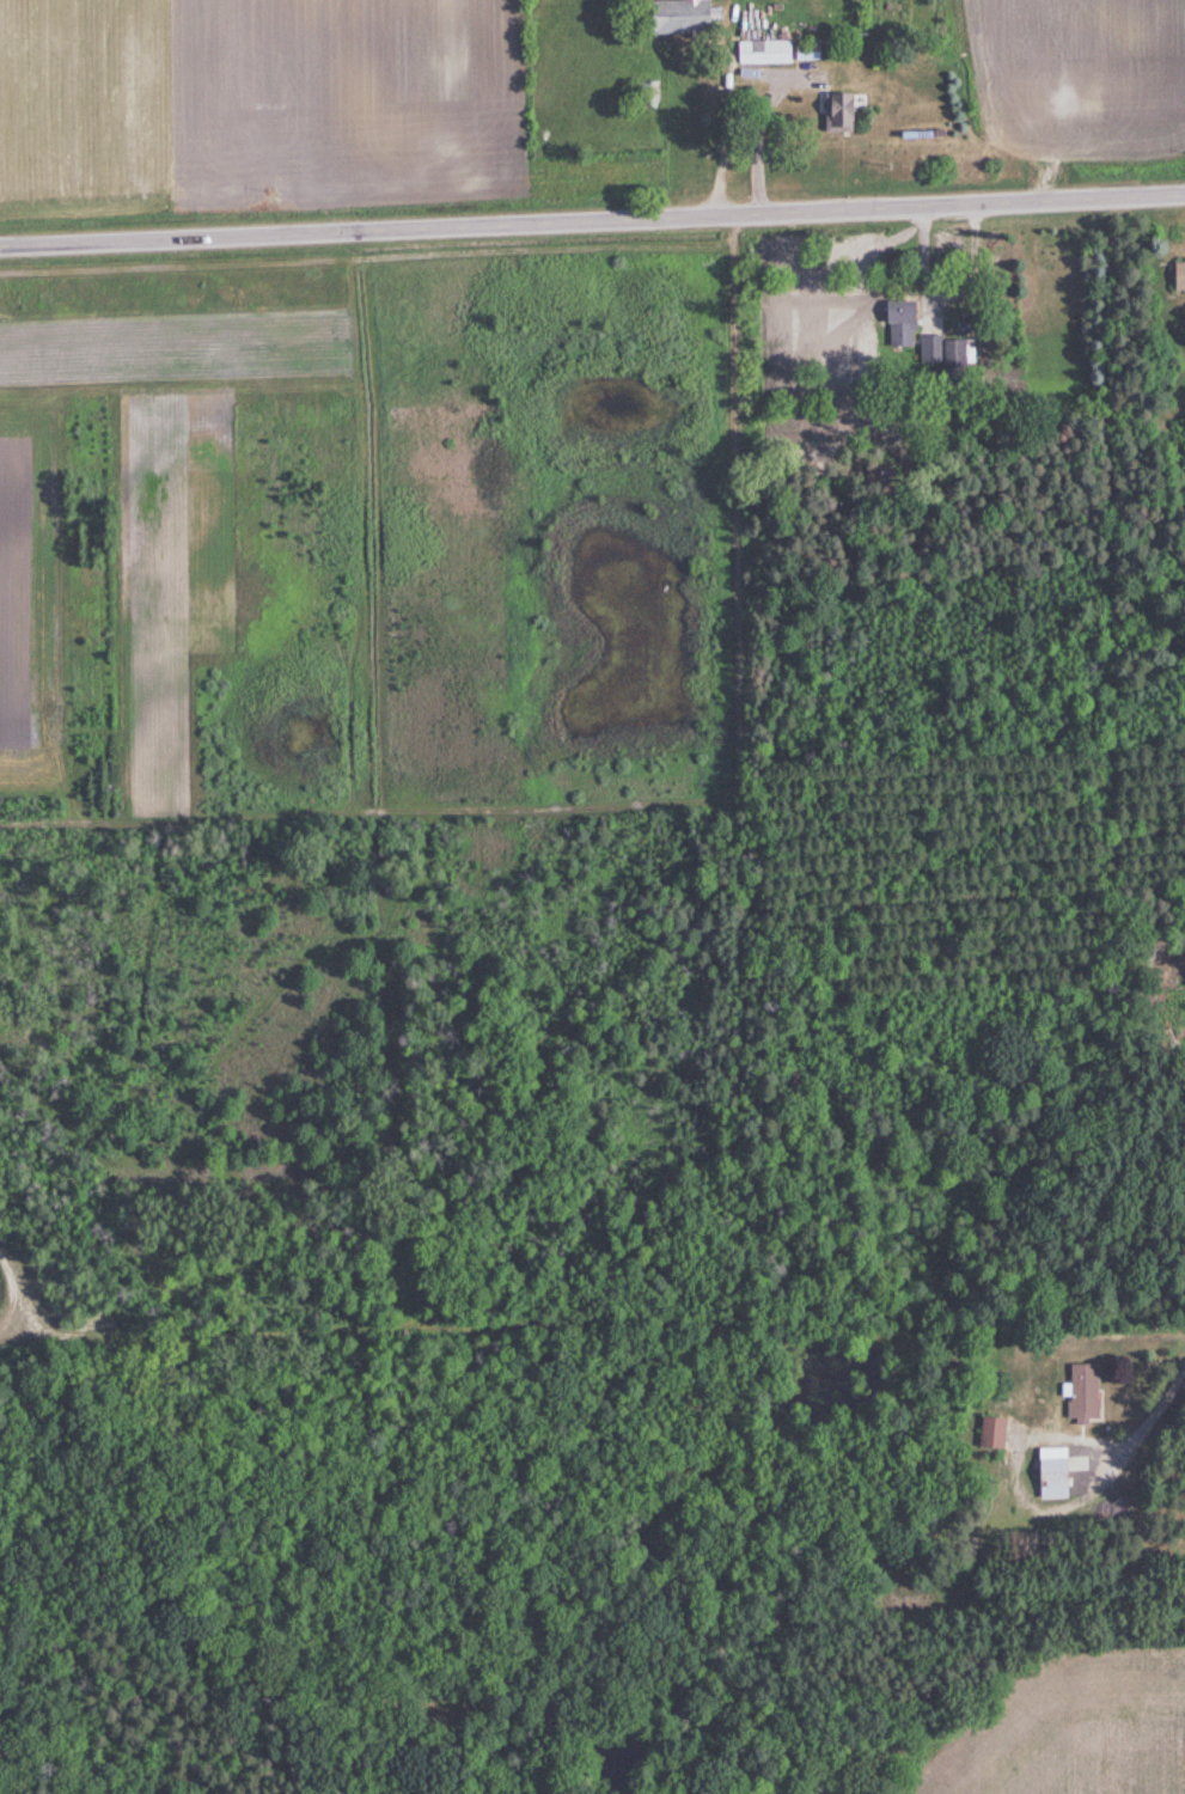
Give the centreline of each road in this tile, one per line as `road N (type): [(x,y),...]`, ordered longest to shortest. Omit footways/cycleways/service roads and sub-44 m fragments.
road 1 (tertiary): [(0,248),(1184,197)]

